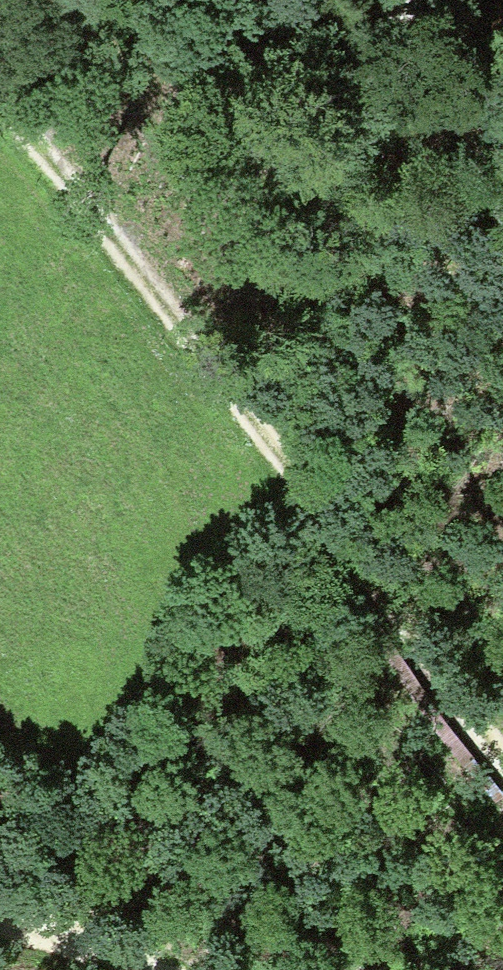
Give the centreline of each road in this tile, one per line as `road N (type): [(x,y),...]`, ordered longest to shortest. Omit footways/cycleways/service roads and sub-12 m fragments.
road 1 (track): [(502,767),(83,181),(0,92)]
road 2 (track): [(502,161),(389,0)]
road 3 (track): [(0,925),(143,969)]

